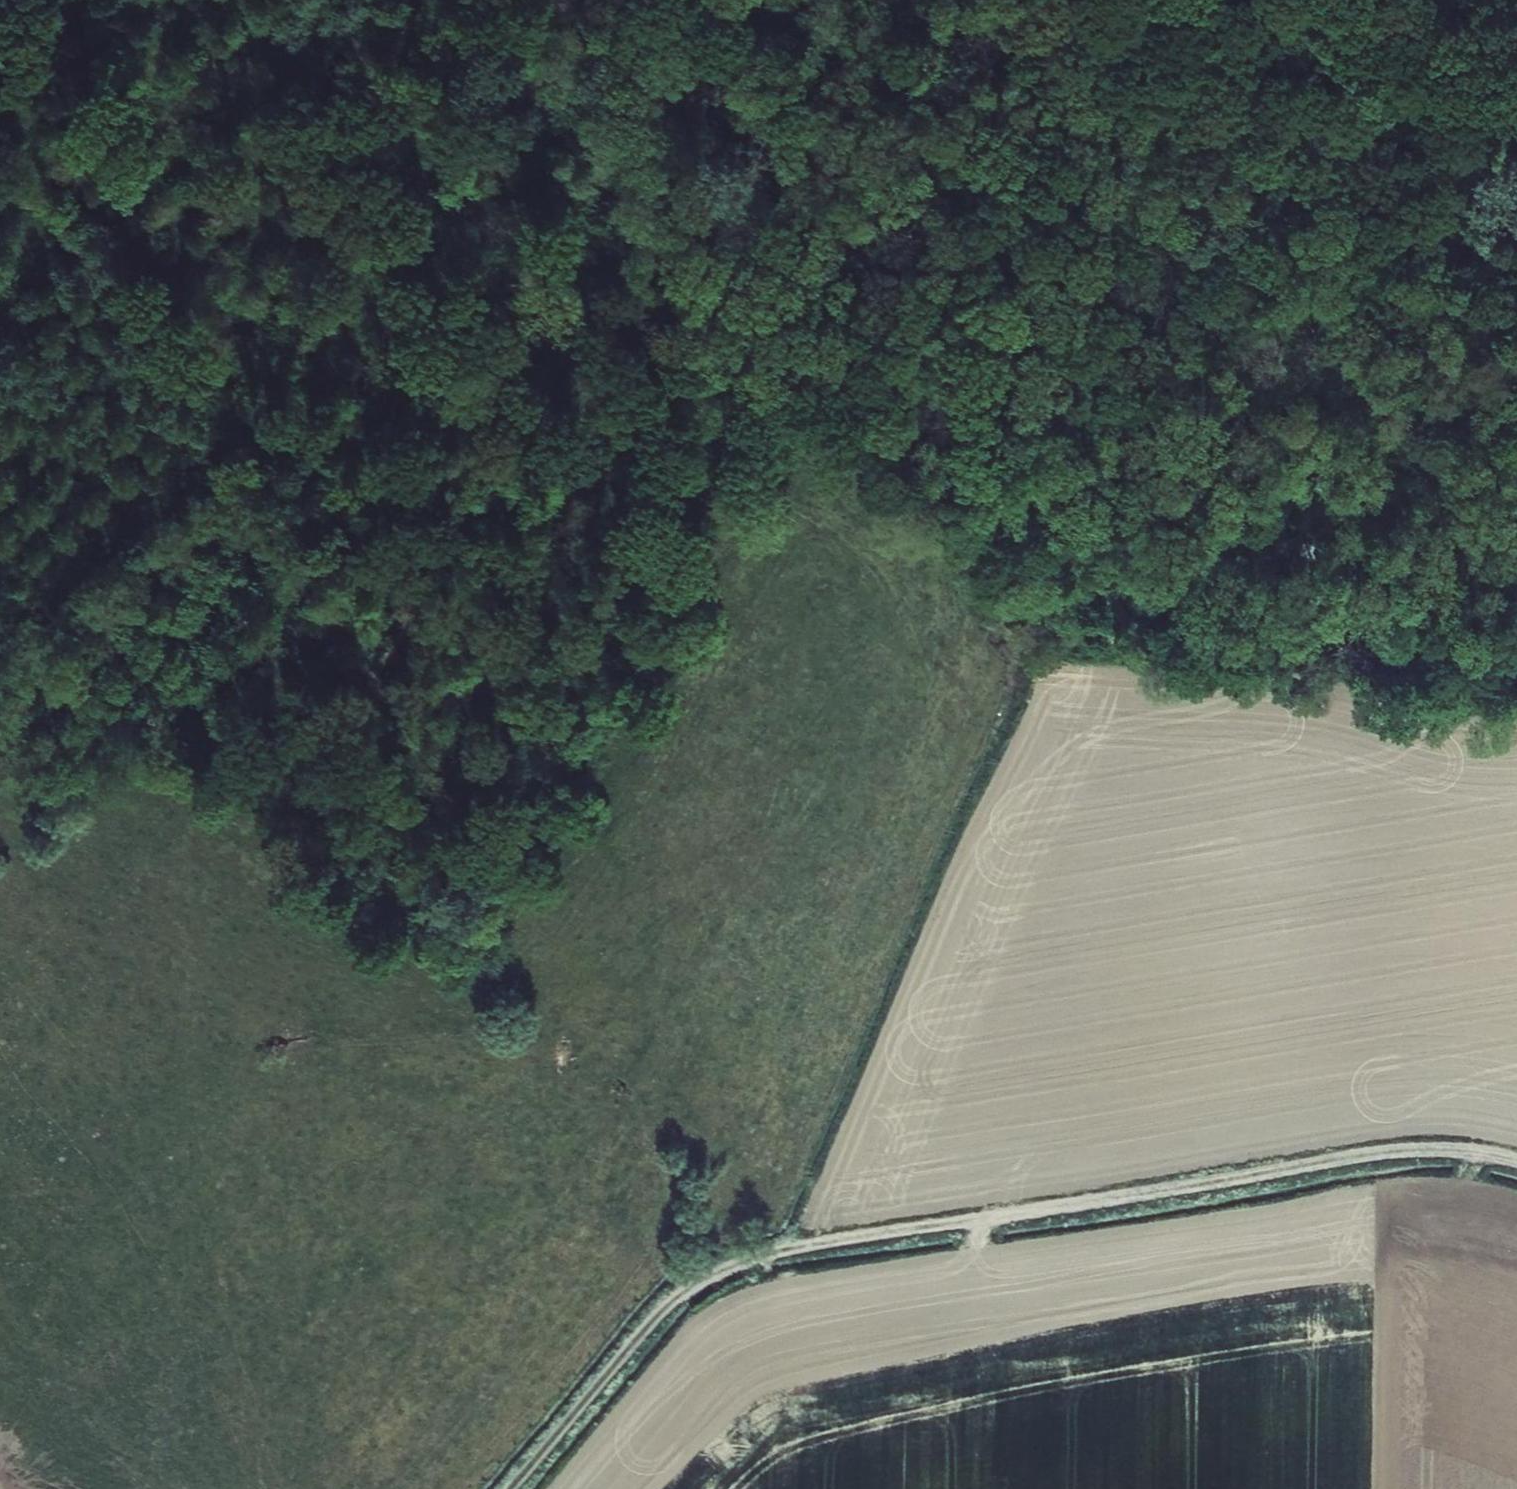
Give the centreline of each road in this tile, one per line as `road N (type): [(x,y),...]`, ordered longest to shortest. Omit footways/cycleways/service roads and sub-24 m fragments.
road 1 (track): [(1516,1182),(1484,1168),(1402,1156),(721,1259),(681,1290),(510,1488)]

